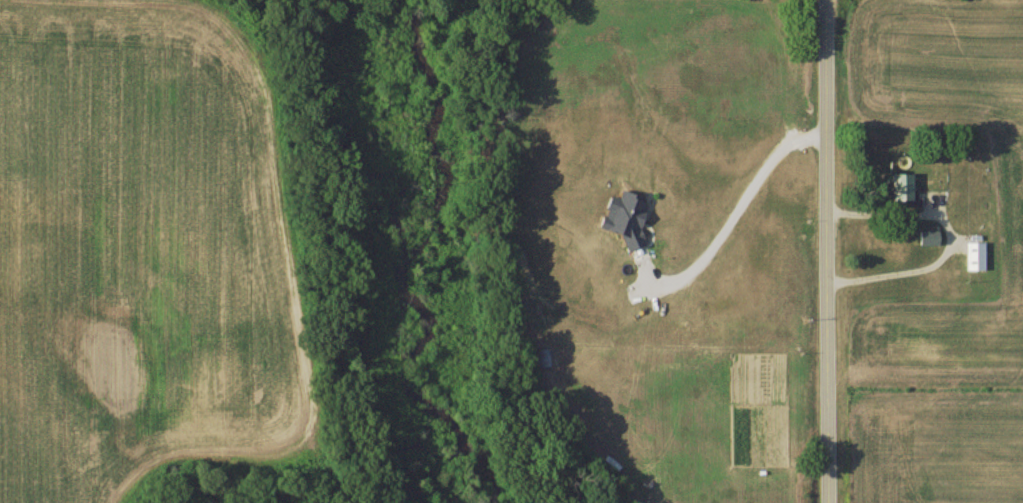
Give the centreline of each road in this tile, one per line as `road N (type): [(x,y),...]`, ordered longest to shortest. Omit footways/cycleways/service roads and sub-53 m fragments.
road 1 (tertiary): [(825,502),(828,0)]

